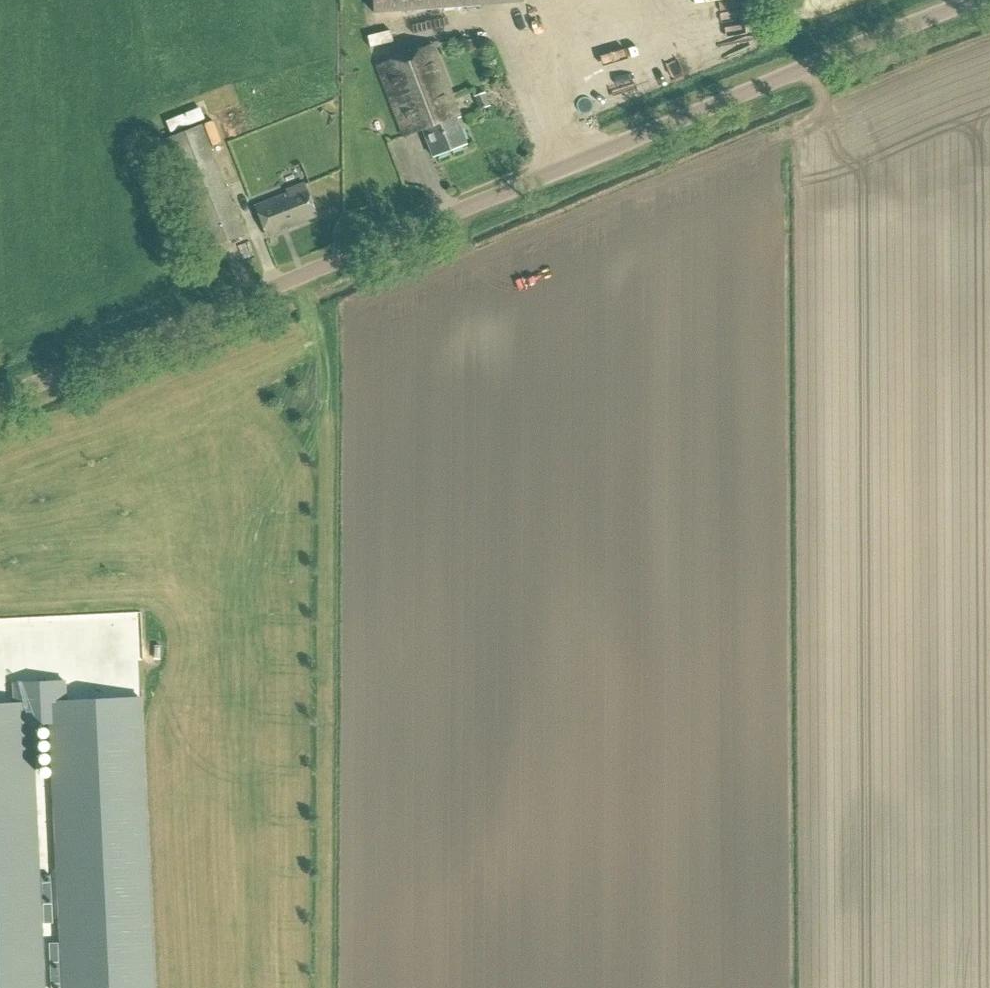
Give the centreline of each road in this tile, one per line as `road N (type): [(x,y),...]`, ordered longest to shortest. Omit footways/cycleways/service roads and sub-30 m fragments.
road 1 (unclassified): [(0,399),(976,0)]

